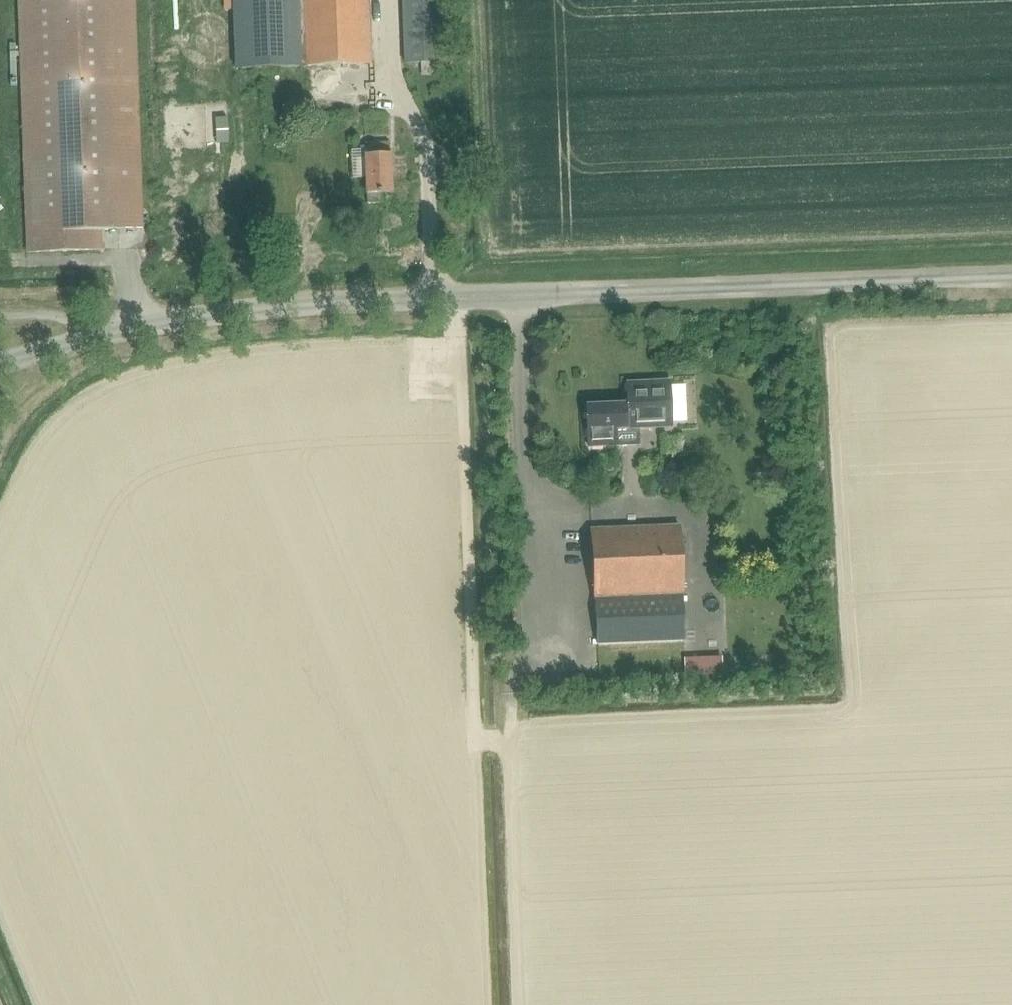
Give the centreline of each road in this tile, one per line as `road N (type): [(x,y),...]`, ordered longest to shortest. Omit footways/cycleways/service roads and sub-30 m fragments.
road 1 (unclassified): [(1011,277),(298,305),(142,325),(0,362)]

